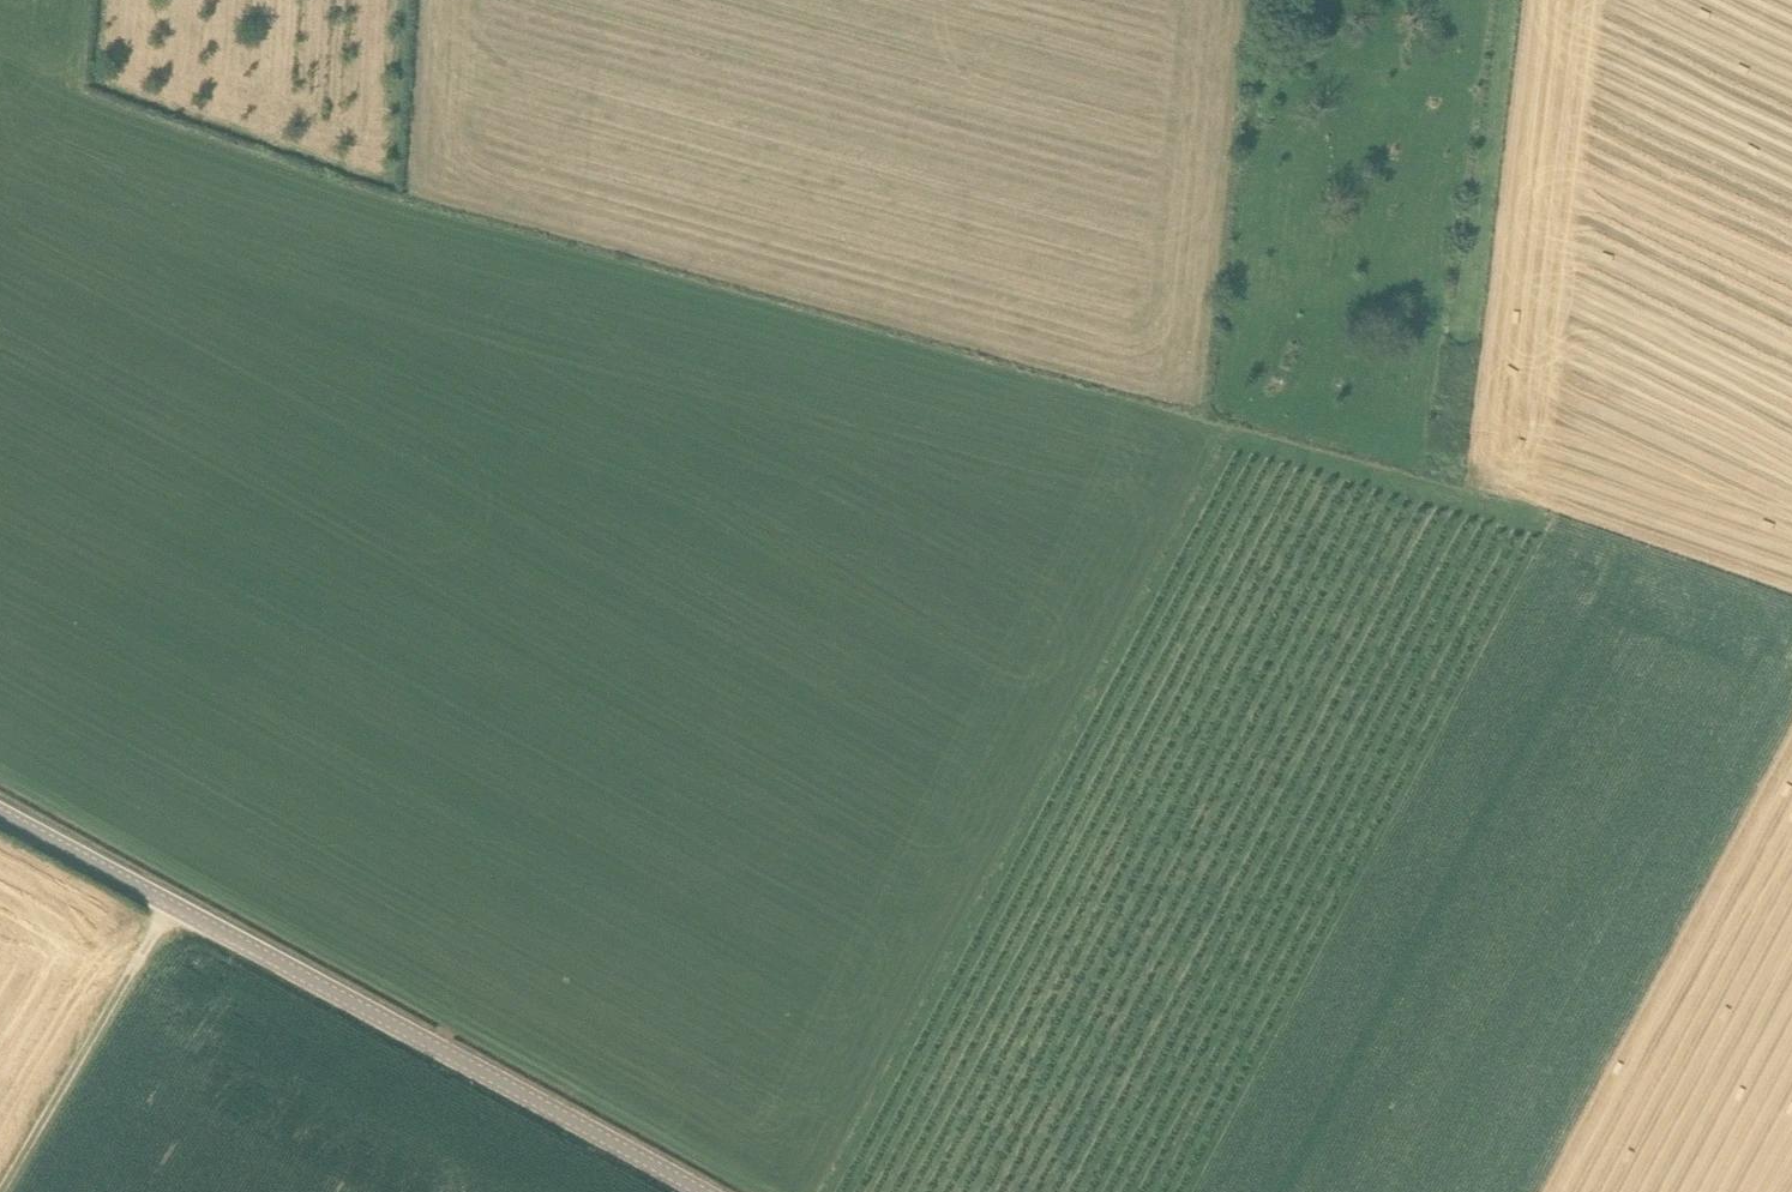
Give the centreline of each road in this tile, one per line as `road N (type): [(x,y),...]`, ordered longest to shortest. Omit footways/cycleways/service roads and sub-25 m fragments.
road 1 (tertiary): [(703,1191),(0,812)]
road 2 (track): [(170,904),(0,1191)]

